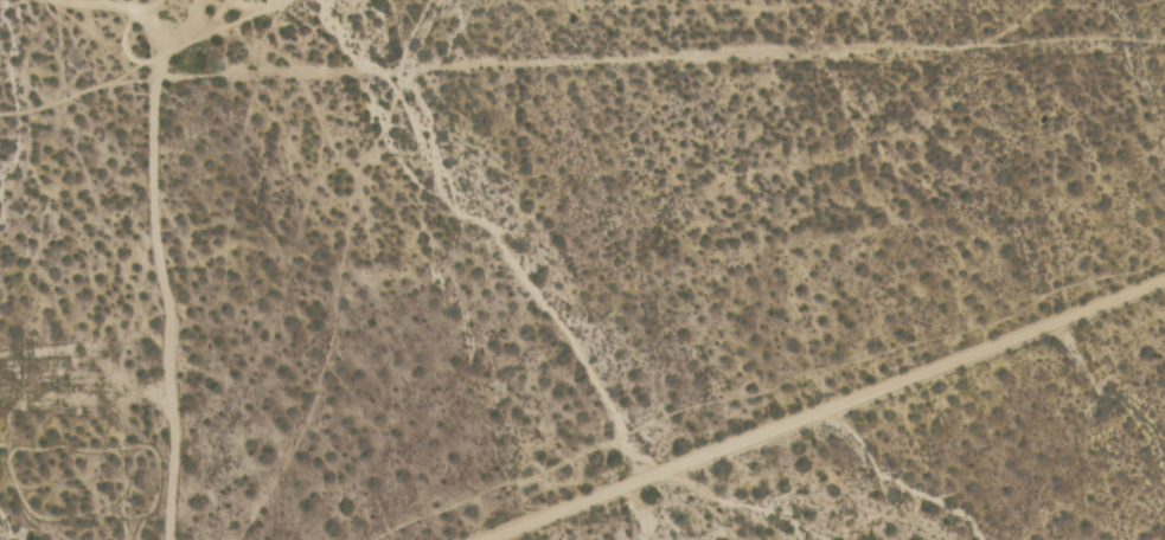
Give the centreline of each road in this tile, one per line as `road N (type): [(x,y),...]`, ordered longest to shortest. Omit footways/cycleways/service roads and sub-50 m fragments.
road 1 (track): [(174,539),(174,330),(158,257),(153,139),(161,98),(186,88),(1164,55)]
road 2 (track): [(475,539),(1164,277)]

